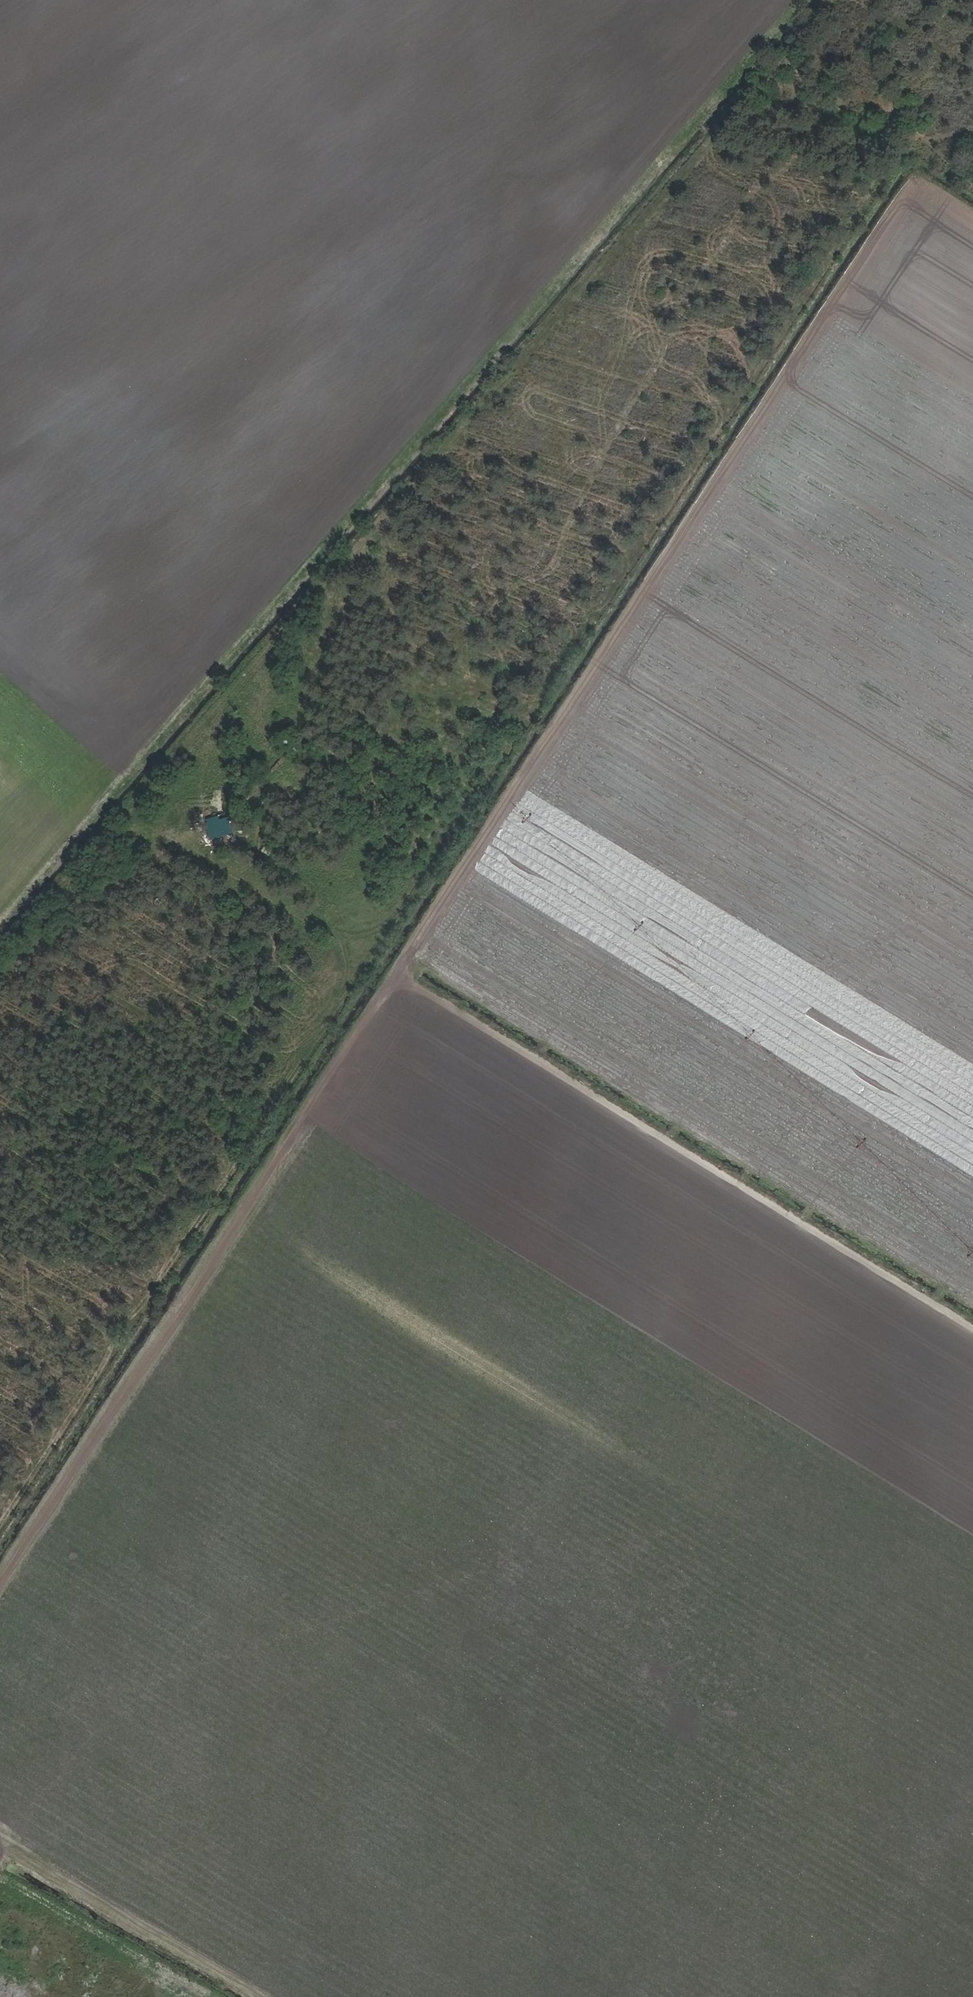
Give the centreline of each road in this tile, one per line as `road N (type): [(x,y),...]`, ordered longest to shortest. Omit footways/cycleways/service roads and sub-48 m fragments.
road 1 (track): [(0,1574),(910,193),(927,187),(972,217)]
road 2 (track): [(0,916),(795,0)]
road 3 (track): [(972,1329),(397,976)]
road 4 (track): [(0,1854),(24,1854),(265,1996)]
road 5 (track): [(844,1996),(972,1802)]

